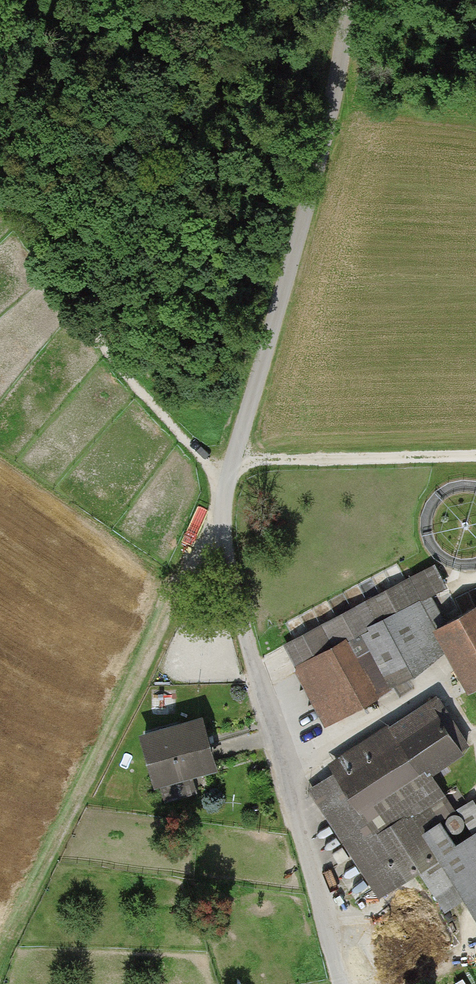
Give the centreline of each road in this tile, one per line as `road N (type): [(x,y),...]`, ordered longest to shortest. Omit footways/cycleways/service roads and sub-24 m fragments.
road 1 (unclassified): [(352,0),(338,86),(216,515),(344,983)]
road 2 (track): [(0,958),(216,515)]
road 3 (track): [(233,461),(475,456)]
road 4 (track): [(444,666),(412,693),(284,763)]

